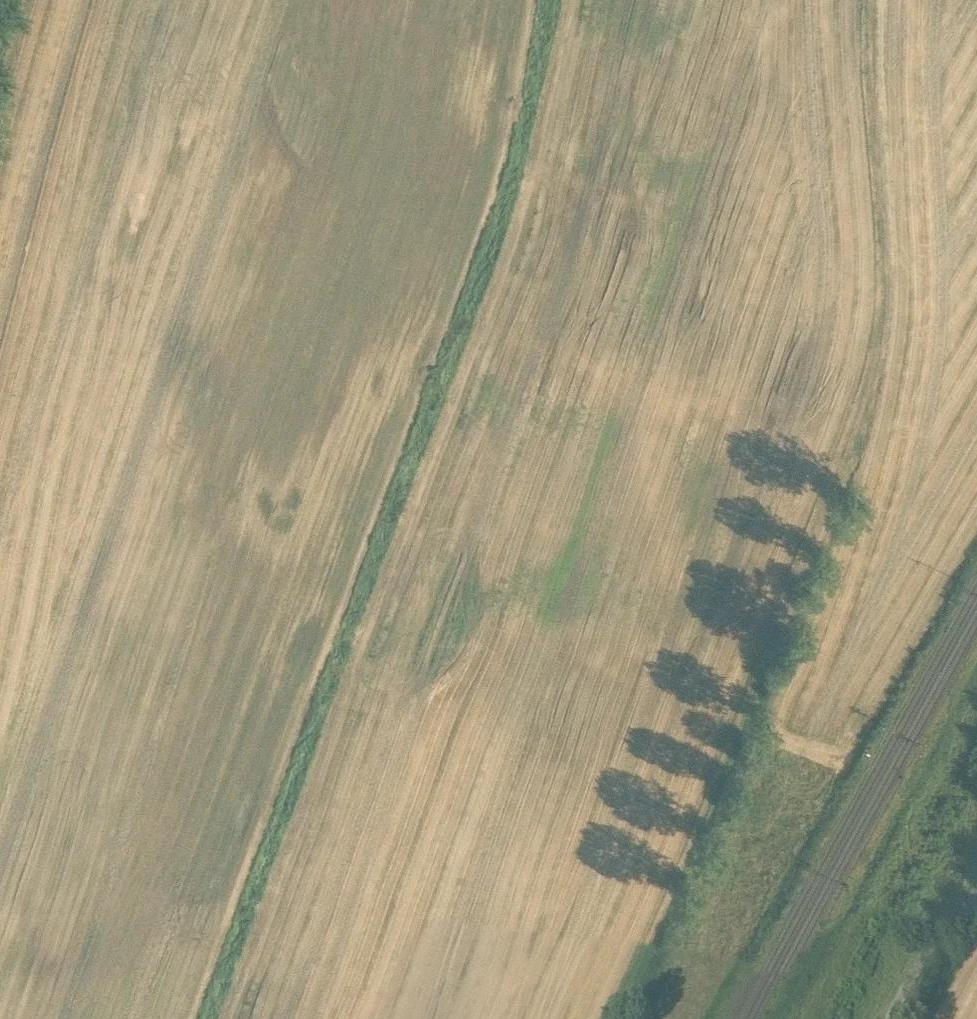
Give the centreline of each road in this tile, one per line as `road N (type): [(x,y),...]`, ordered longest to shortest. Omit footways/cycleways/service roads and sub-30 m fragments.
road 1 (unclassified): [(899,1018),(976,875)]

